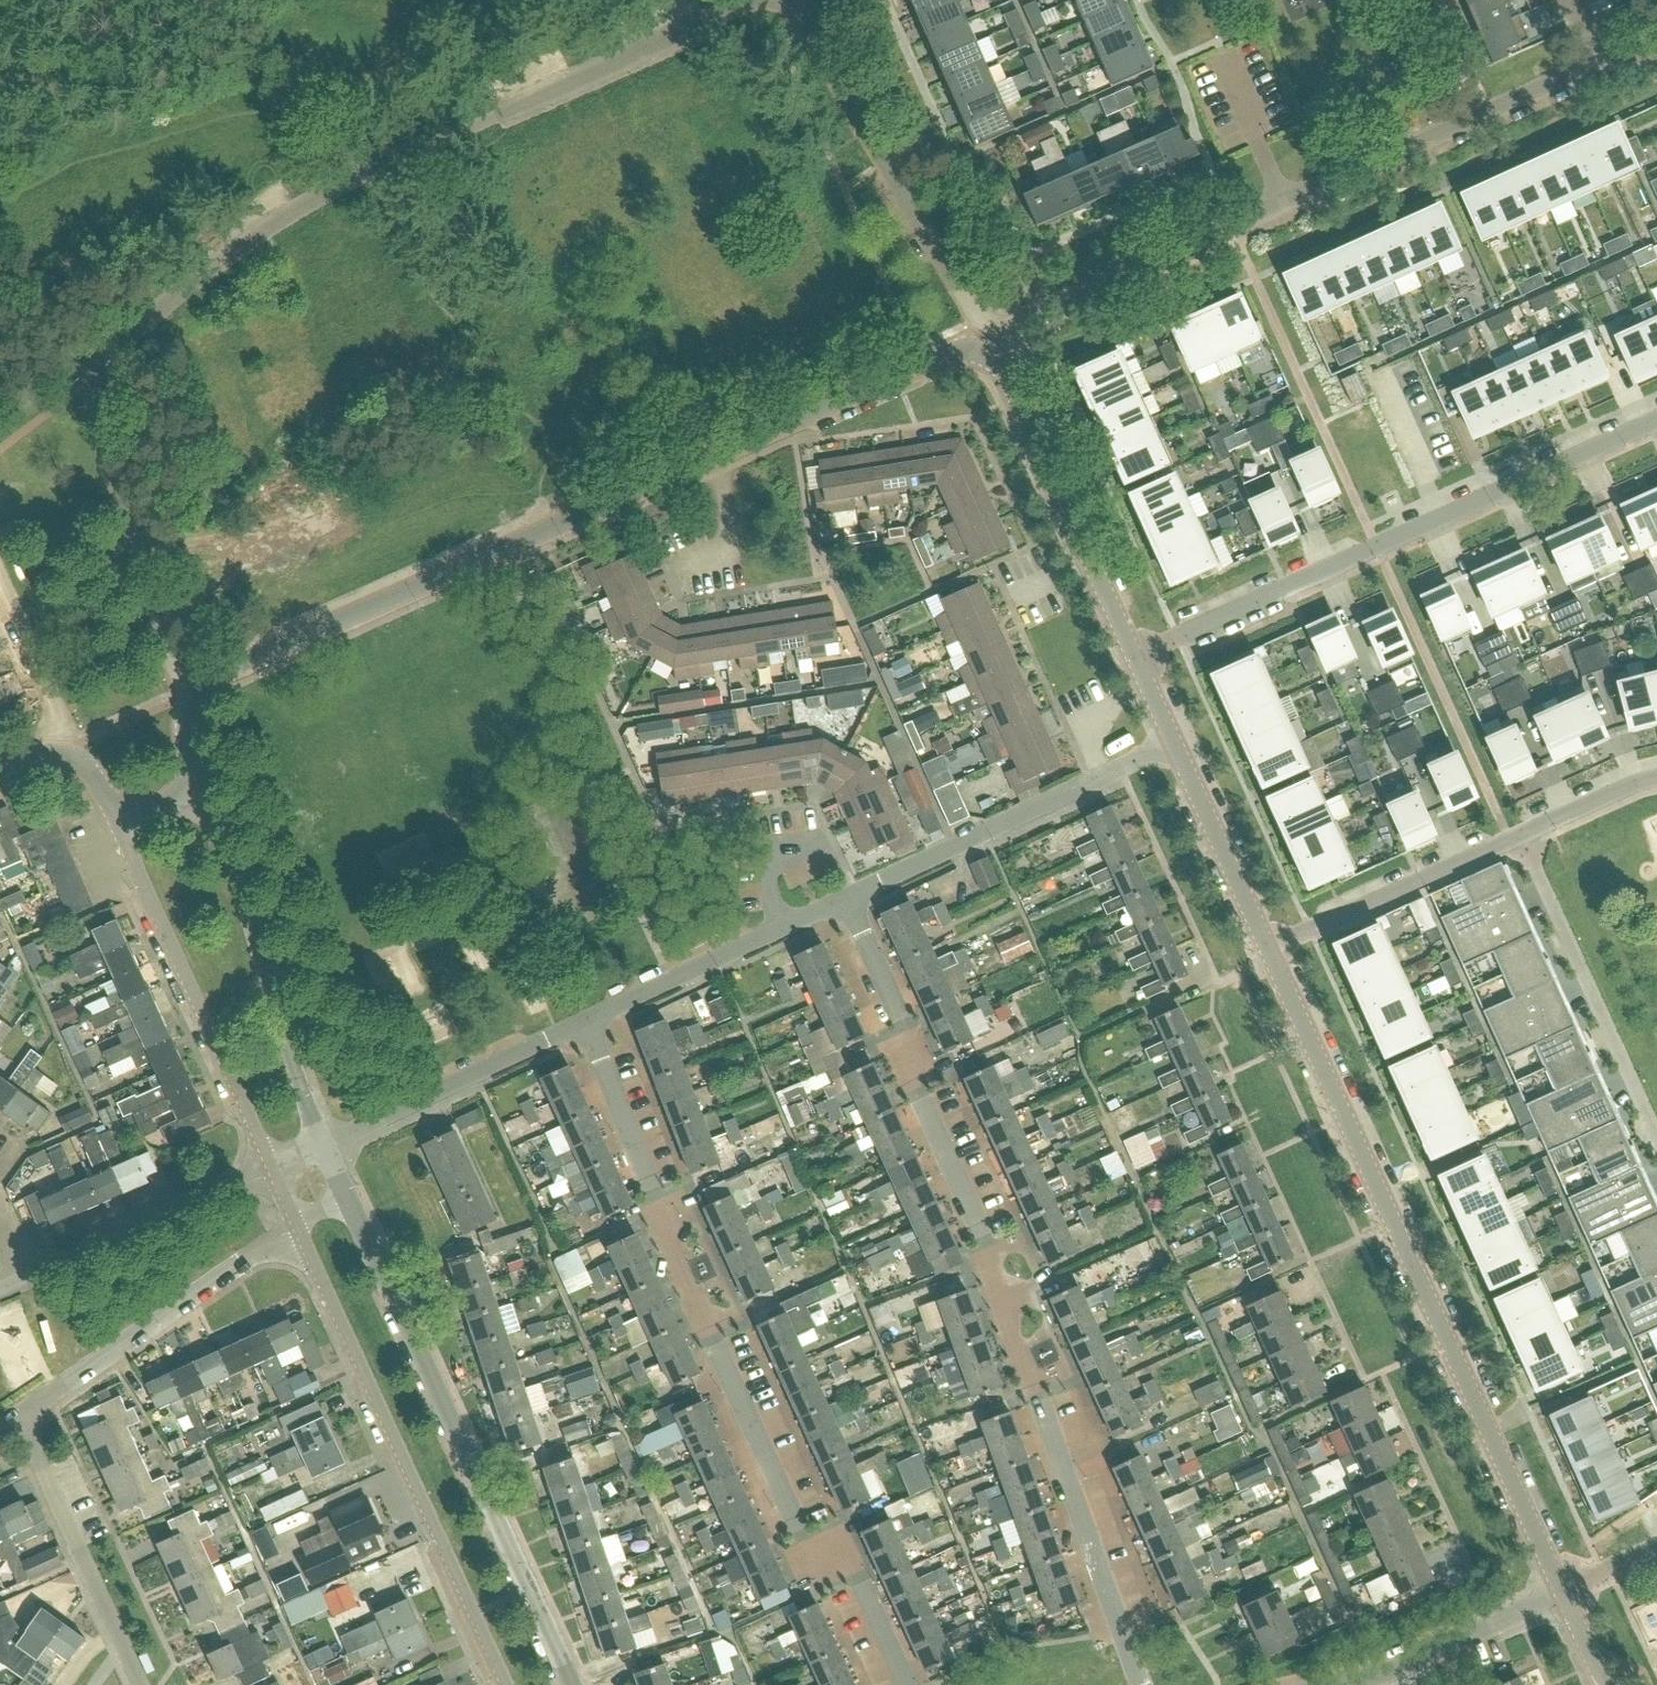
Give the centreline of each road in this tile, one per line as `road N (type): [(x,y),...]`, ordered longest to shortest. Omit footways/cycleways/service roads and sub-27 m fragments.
road 1 (unclassified): [(192,691),(207,677),(988,338)]
road 2 (residential): [(1140,1684),(984,1236),(919,1096),(904,1026),(842,894)]
road 3 (residential): [(756,0),(329,192),(226,257),(141,326),(88,385)]
road 4 (residential): [(906,1684),(858,1578),(804,1538),(653,1196),(587,1022)]
road 5 (unclassified): [(1564,1590),(1270,948)]
road 6 (unclassified): [(988,338),(1601,63)]
road 7 (residential): [(1136,659),(1656,419)]
road 8 (unclassified): [(571,1684),(344,1193)]
road 9 (unclassified): [(295,1227),(504,1684)]
road 10 (unclassified): [(988,338),(796,0)]
road 11 (unclassified): [(116,820),(271,1169)]
road 12 (unclassified): [(322,1146),(204,783)]
road 13 (unclassified): [(842,894),(1174,742)]
road 14 (unclassified): [(1136,659),(988,338)]
road 15 (unclassified): [(21,1411),(295,1227)]
road 16 (residential): [(1519,836),(1656,1136)]
road 17 (residential): [(192,691),(179,684),(88,385)]
road 18 (residential): [(139,1684),(21,1411)]
road 19 (unclassified): [(322,1146),(587,1022)]
road 20 (unclassified): [(587,1022),(842,894)]
road 21 (residential): [(1270,948),(1519,836)]
road 22 (unclassified): [(27,1283),(271,1169)]
road 23 (unclassified): [(1336,1684),(1376,1675),(1564,1590)]
road 24 (unclassified): [(1270,948),(1174,742)]
road 25 (residential): [(0,578),(58,708),(62,749)]
road 26 (residential): [(1519,836),(1656,778)]

